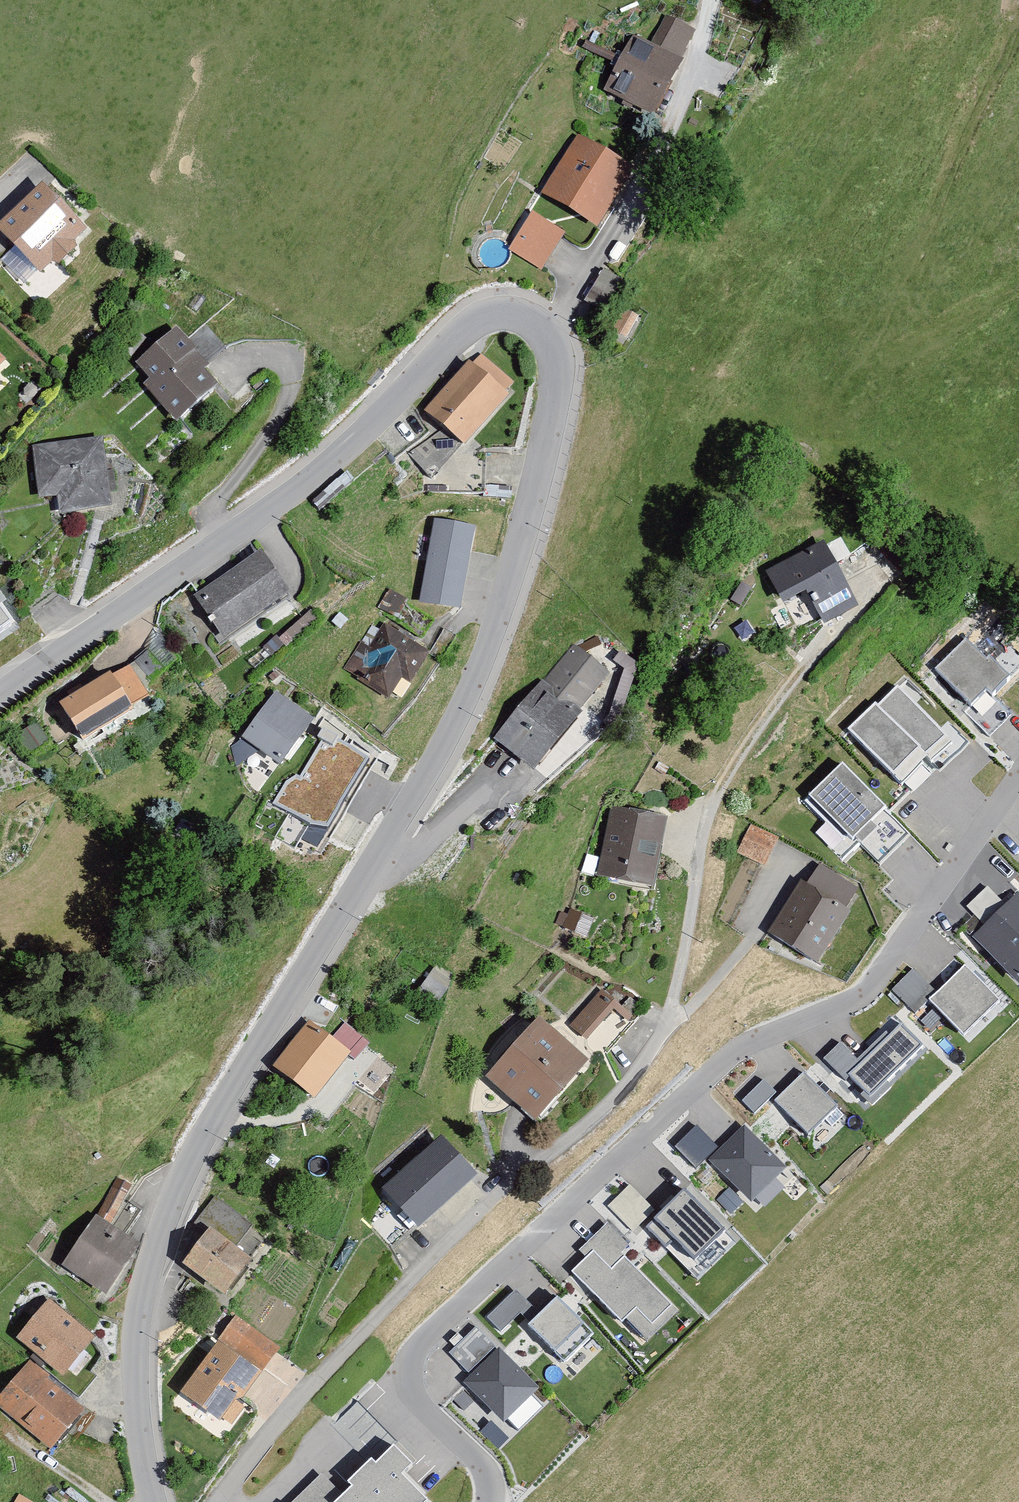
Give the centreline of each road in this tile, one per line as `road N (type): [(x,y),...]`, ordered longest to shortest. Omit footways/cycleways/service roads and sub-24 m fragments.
road 1 (unclassified): [(152,1501),(138,1425),(135,1341),(161,1231),(212,1121),(422,782),(473,683),(506,590),(546,425),(555,371),(546,334),(504,313),(472,324),(318,473),(0,692)]
road 2 (residential): [(220,1501),(276,1424),(409,1282),(494,1196),(604,1113),(665,1031),(720,804),(746,747),(862,613)]
road 3 (residential): [(488,1501),(476,1458),(411,1389),(417,1349),(731,1051),(871,985),(1018,775)]
road 4 (track): [(546,334),(617,230),(706,46),(709,0)]

